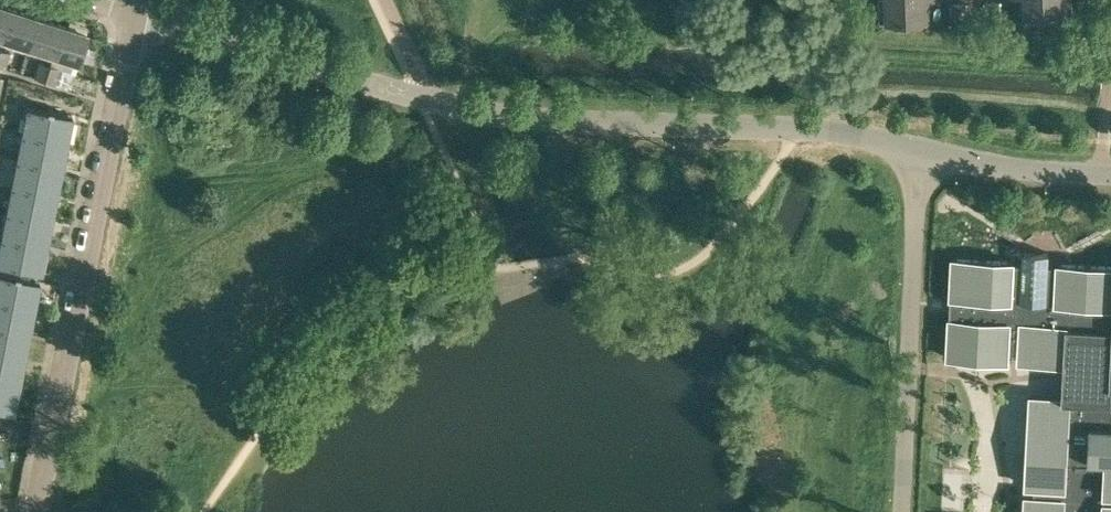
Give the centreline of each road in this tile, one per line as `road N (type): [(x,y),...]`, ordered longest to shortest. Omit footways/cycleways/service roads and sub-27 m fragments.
road 1 (residential): [(918,153),(837,132),(440,110),(132,15)]
road 2 (residential): [(35,511),(132,15)]
road 3 (residential): [(918,153),(899,511)]
road 4 (residential): [(1110,179),(1002,173),(918,153)]

